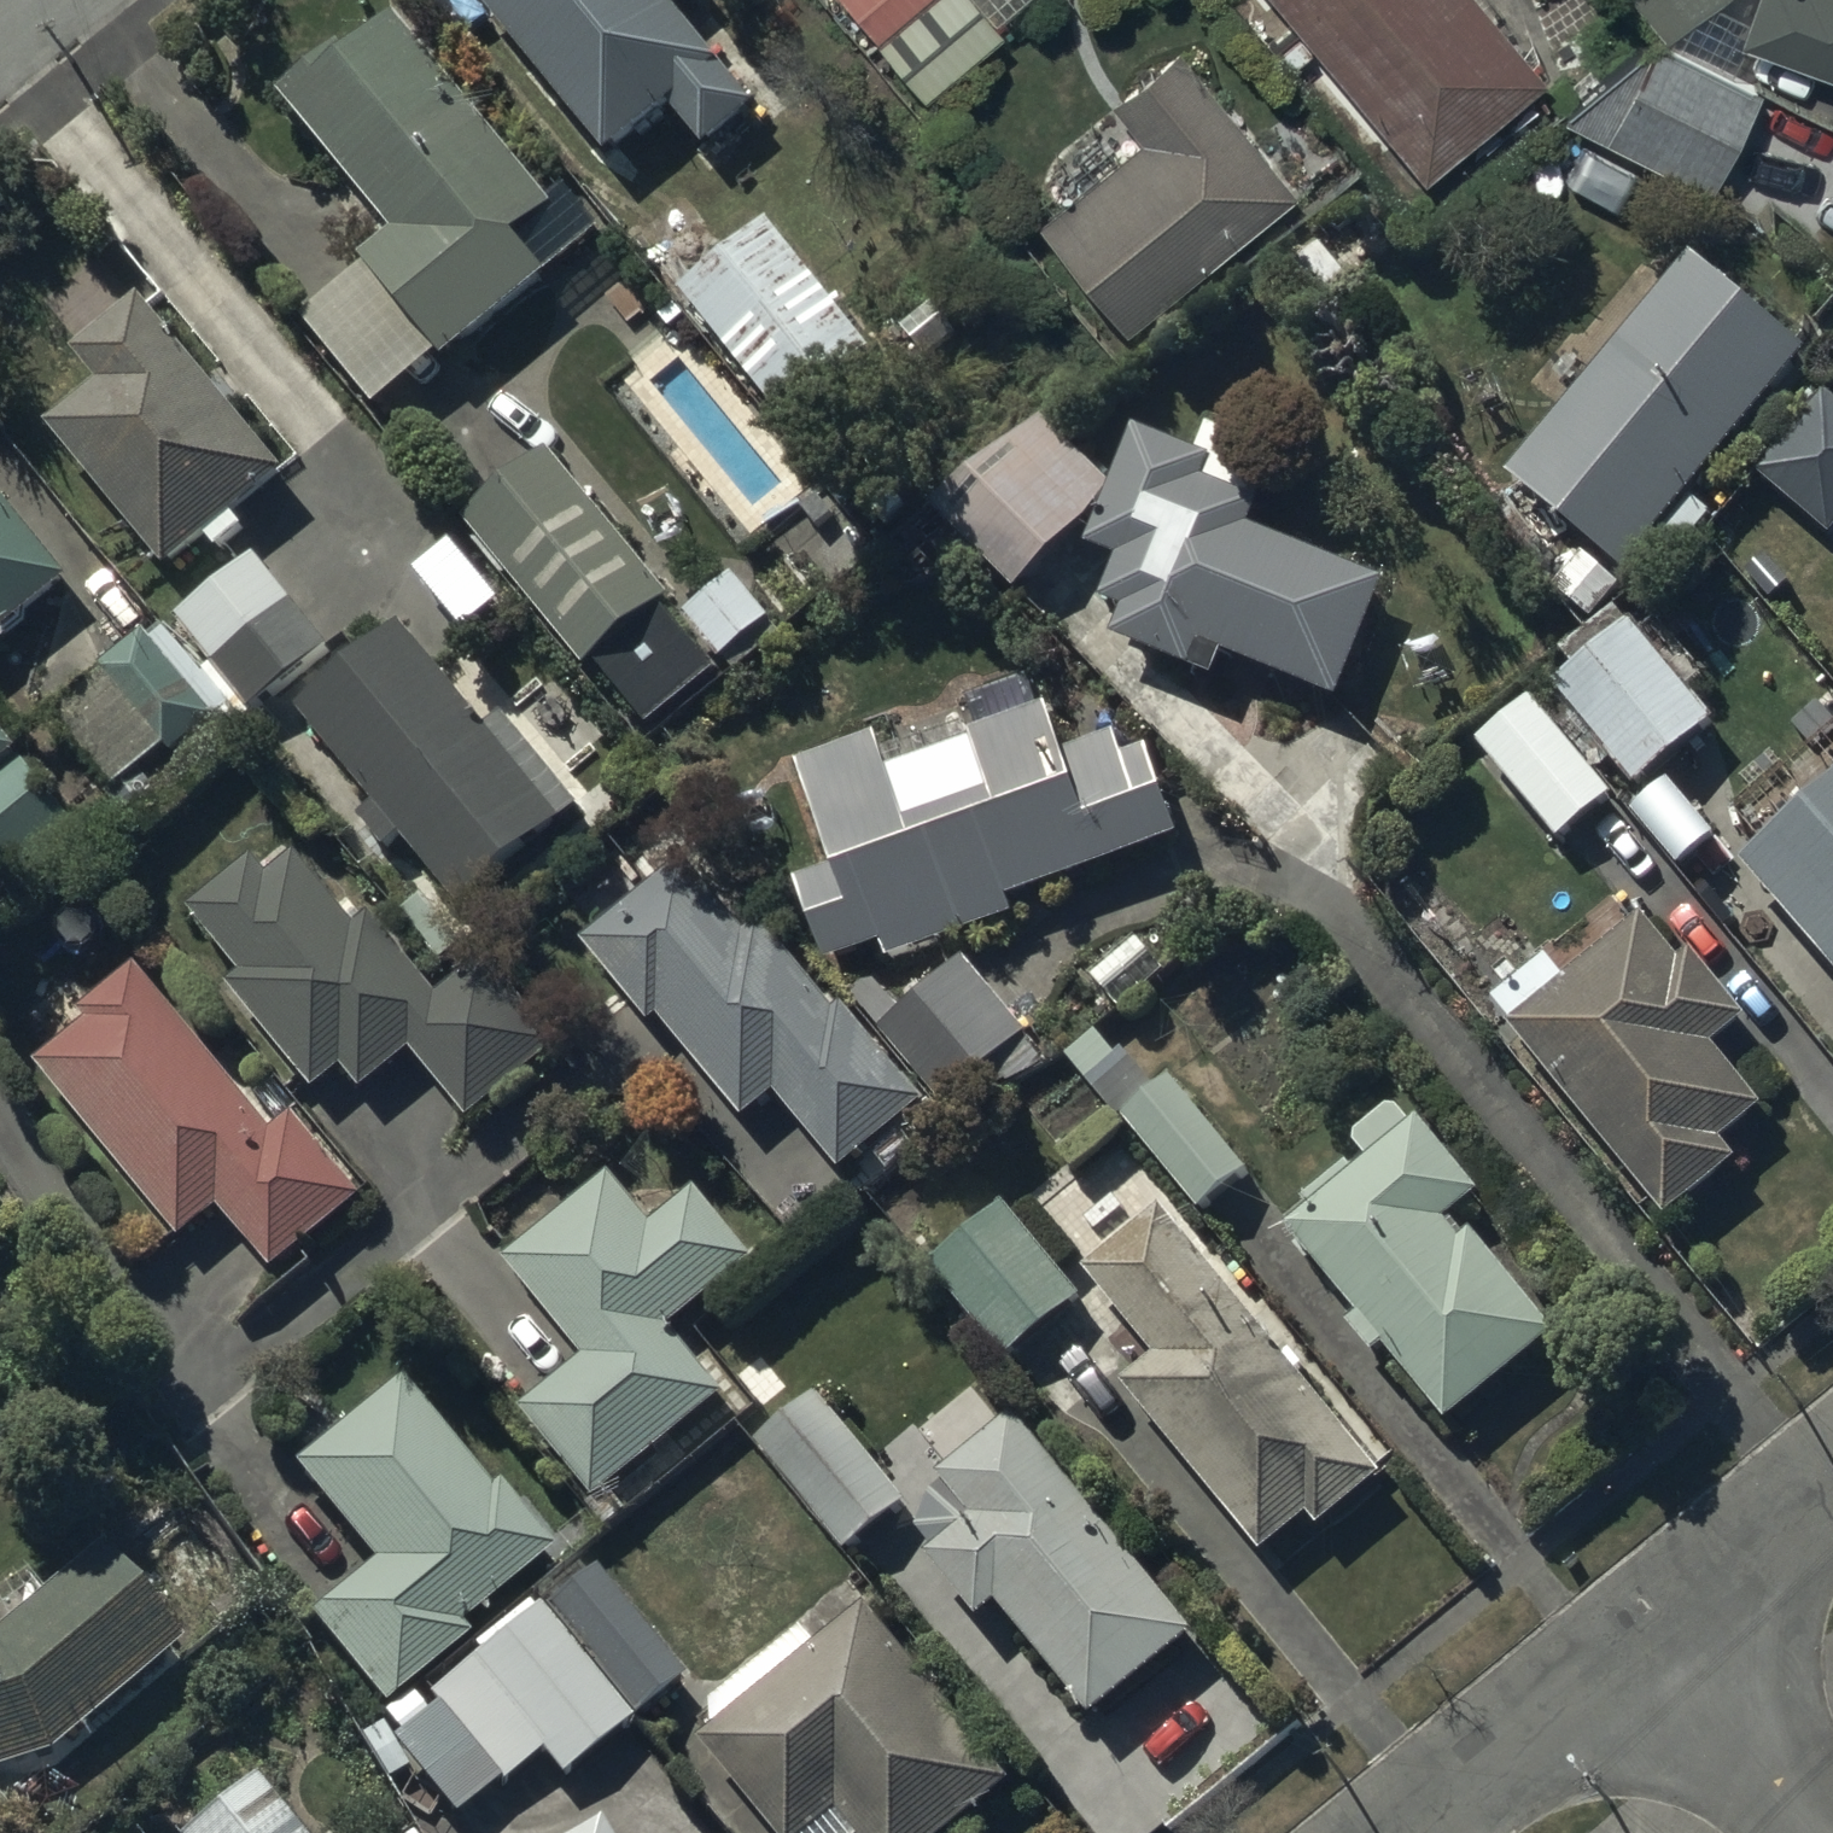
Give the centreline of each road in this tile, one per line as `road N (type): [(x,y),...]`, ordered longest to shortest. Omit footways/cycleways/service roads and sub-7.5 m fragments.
road 1 (residential): [(470,1170),(259,1354),(199,1379),(146,1347),(0,1125)]
road 2 (unclassified): [(1654,1627),(1403,1832)]
road 3 (residential): [(1654,1627),(1823,1832)]
road 4 (unclassified): [(1832,1481),(1654,1627)]

